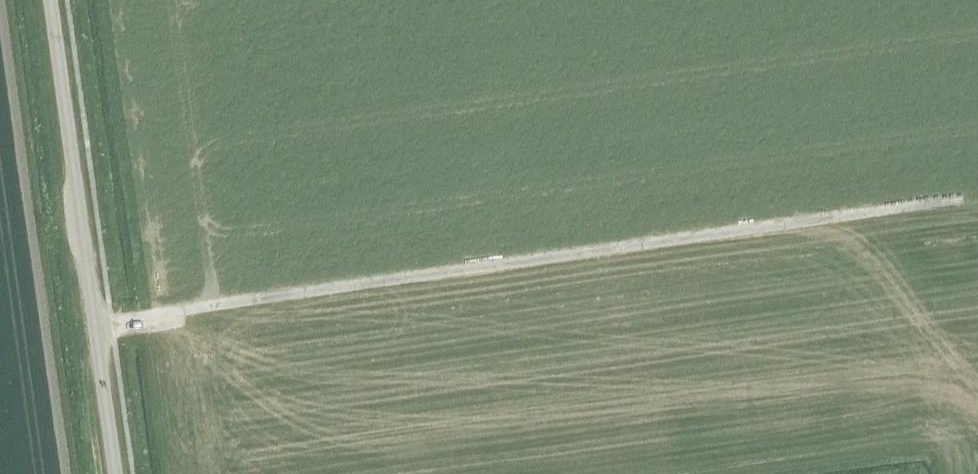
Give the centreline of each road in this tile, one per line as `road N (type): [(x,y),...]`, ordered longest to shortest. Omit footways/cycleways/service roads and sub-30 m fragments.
road 1 (unclassified): [(112,473),(46,0)]

